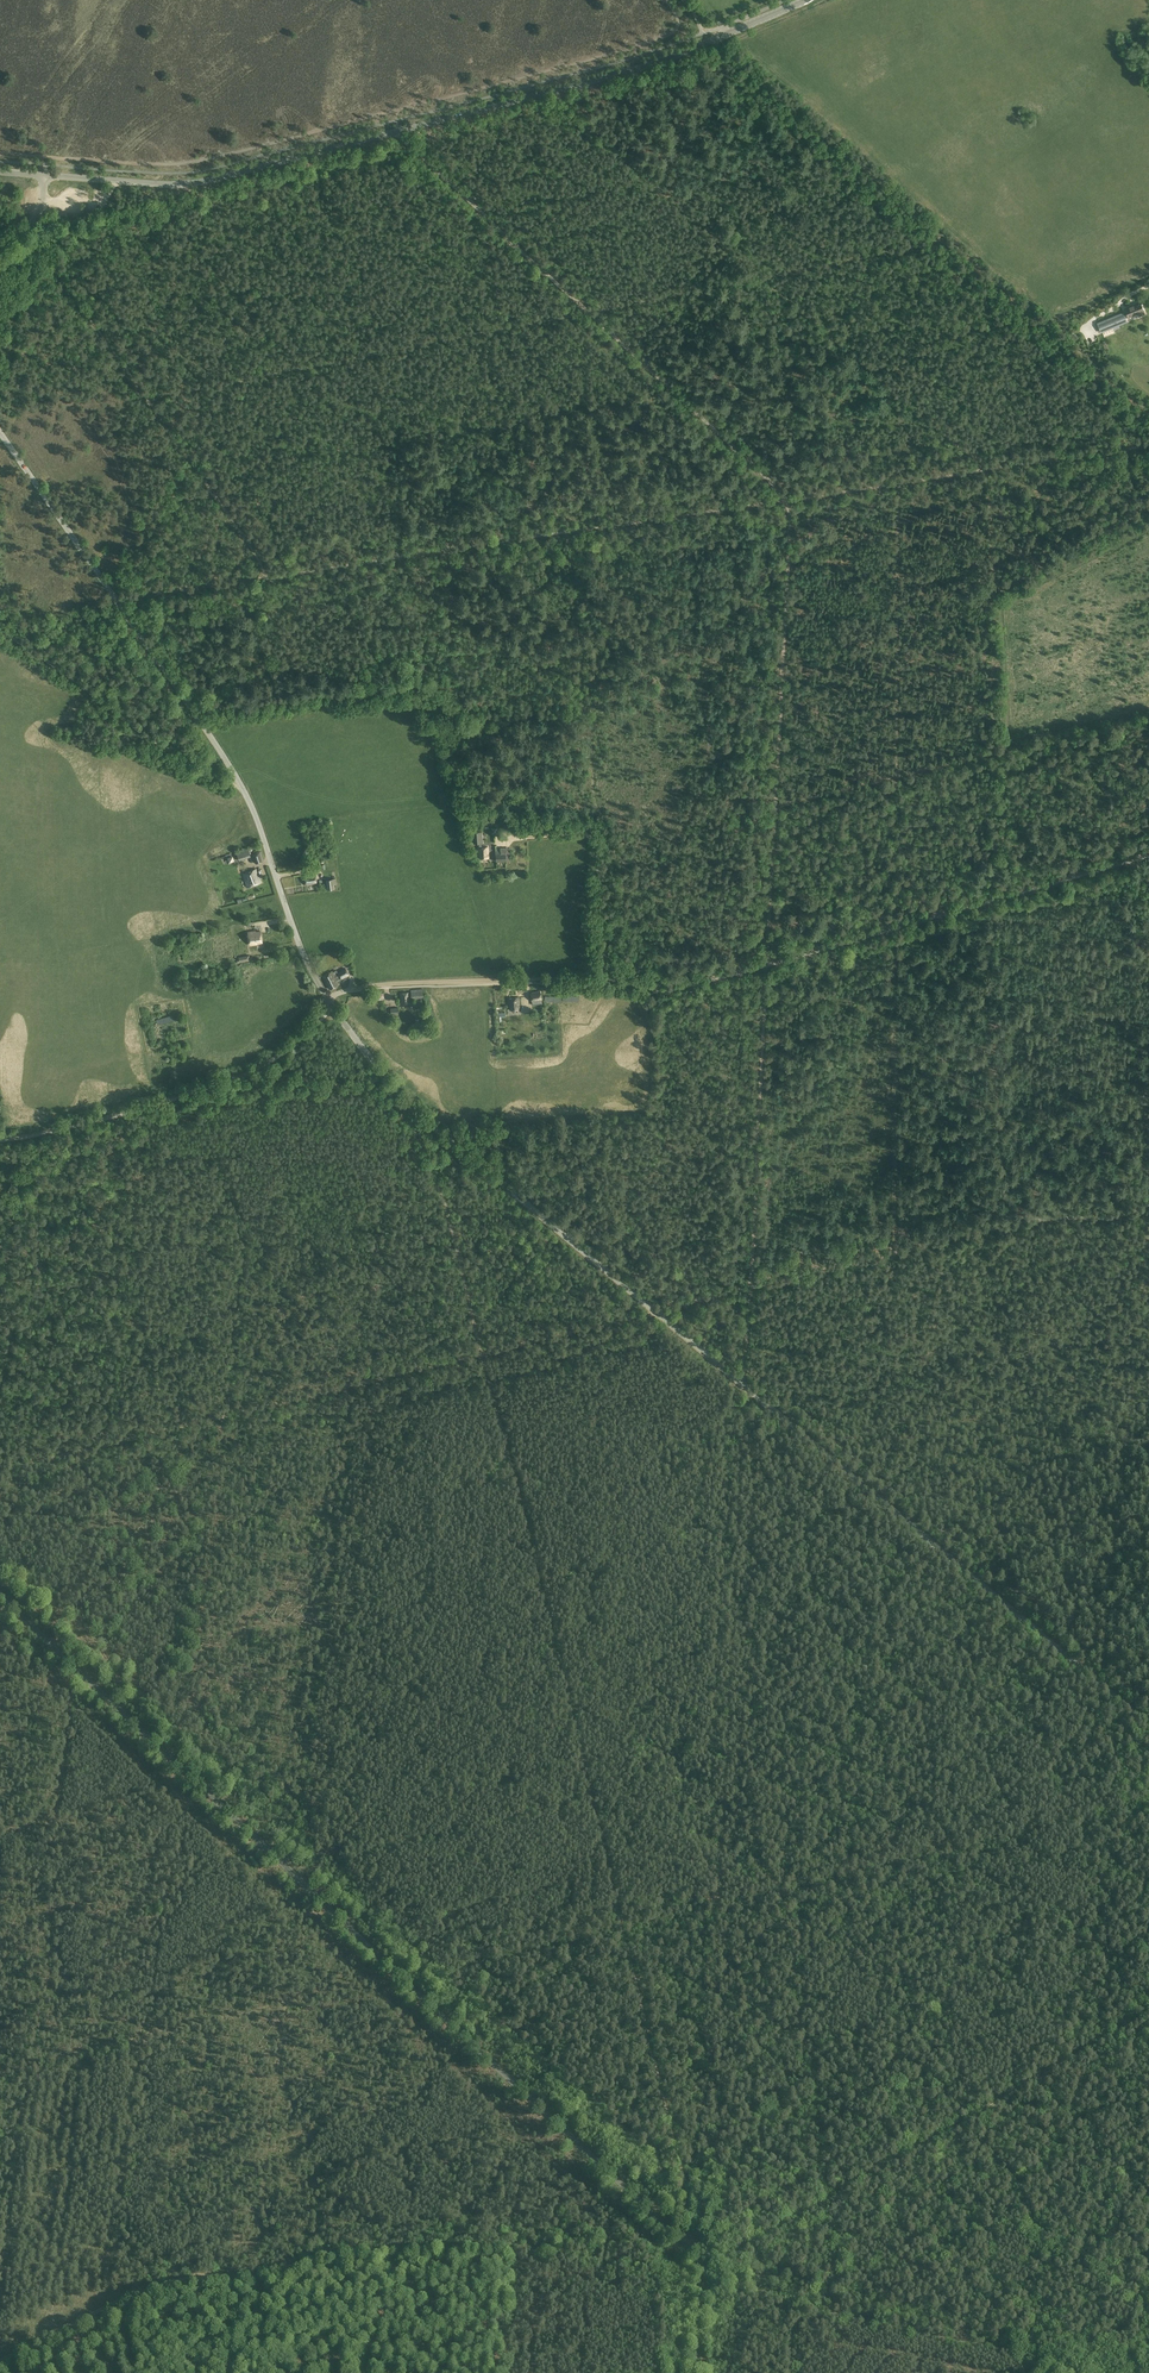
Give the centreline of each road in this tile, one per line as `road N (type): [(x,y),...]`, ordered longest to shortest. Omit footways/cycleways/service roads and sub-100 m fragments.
road 1 (unclassified): [(1148,1725),(404,1099),(316,982),(221,745),(0,437)]
road 2 (track): [(414,1109),(483,1355),(662,2072),(693,2252)]
road 3 (tertiary): [(694,2372),(701,2272),(690,2245),(0,1598)]
road 4 (track): [(747,1376),(741,1530),(726,1584),(740,1744),(731,1776),(702,2204)]
road 5 (tertiary): [(45,175),(205,182),(591,81),(808,0)]
road 6 (track): [(1148,1794),(624,1919)]
road 7 (track): [(1148,1706),(747,1376)]
road 8 (track): [(656,1311),(1019,1223),(1108,1217),(1148,1204)]
road 9 (track): [(1004,897),(998,746),(1007,729),(1004,610),(995,590),(987,469)]
road 10 (track): [(258,580),(259,557),(59,274),(37,219)]
road 11 (track): [(350,991),(527,980),(660,988),(767,962)]
road 12 (track): [(767,962),(747,1376)]
road 13 (track): [(767,962),(1148,852)]
road 14 (track): [(1148,711),(776,794)]
road 15 (track): [(0,1137),(233,1079),(280,1053),(329,1000)]
road 16 (track): [(837,2198),(831,2304),(1076,2372)]
road 17 (track): [(837,2198),(1148,2016)]
road 18 (track): [(0,2367),(129,2296),(204,2274),(253,2297),(268,2372)]
road 19 (track): [(570,531),(898,483)]
road 20 (track): [(965,2122),(947,2103),(966,1885),(932,1846)]
road 21 (track): [(983,470),(762,277)]
road 22 (track): [(776,794),(790,501)]
road 23 (track): [(245,792),(166,748),(58,664),(0,634)]
road 24 (track): [(898,483),(896,769)]
road 25 (track): [(589,309),(407,143),(394,121),(397,110)]
road 26 (track): [(589,309),(790,501)]
road 27 (track): [(608,988),(595,842),(577,833),(527,838)]
road 28 (track): [(776,794),(767,962)]

